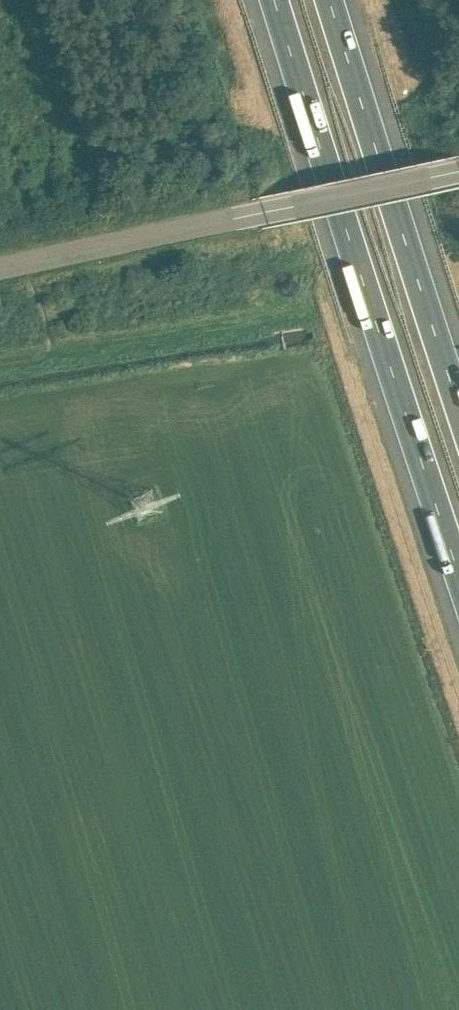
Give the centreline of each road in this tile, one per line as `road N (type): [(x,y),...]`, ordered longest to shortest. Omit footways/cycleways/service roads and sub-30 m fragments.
road 1 (motorway): [(278,0),(458,570)]
road 2 (unclassified): [(0,269),(458,169)]
road 3 (motorway): [(458,395),(334,0)]

